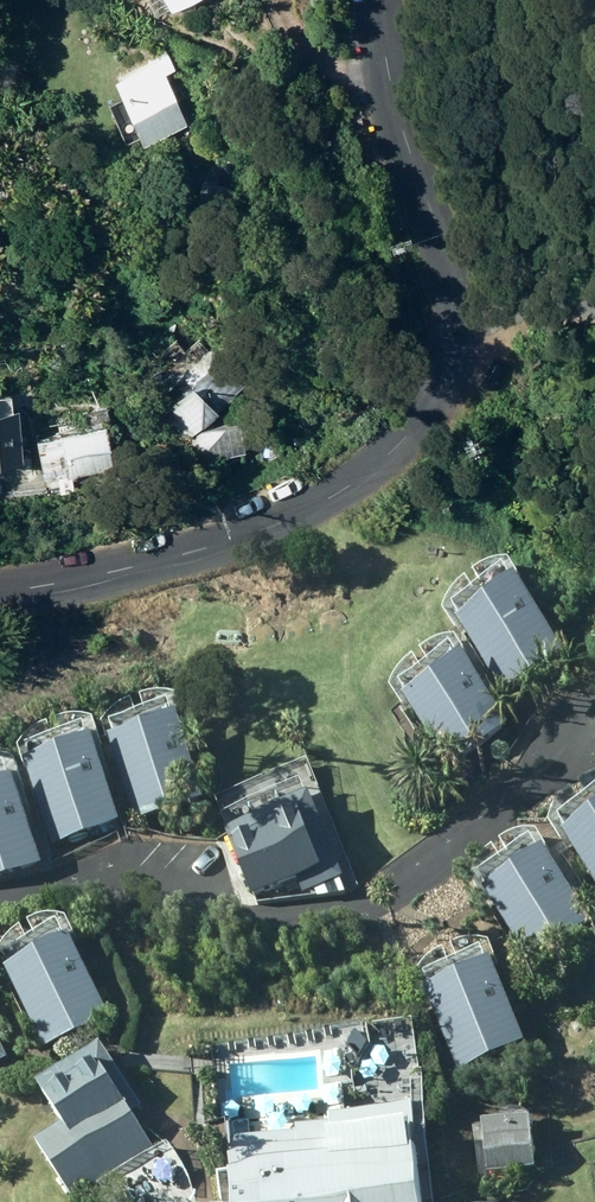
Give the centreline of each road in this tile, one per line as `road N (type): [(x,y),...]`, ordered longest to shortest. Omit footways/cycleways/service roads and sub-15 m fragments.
road 1 (unclassified): [(383,0),(390,85),(458,310),(455,361),(433,417),(394,460),(261,528),(105,574),(0,592)]

